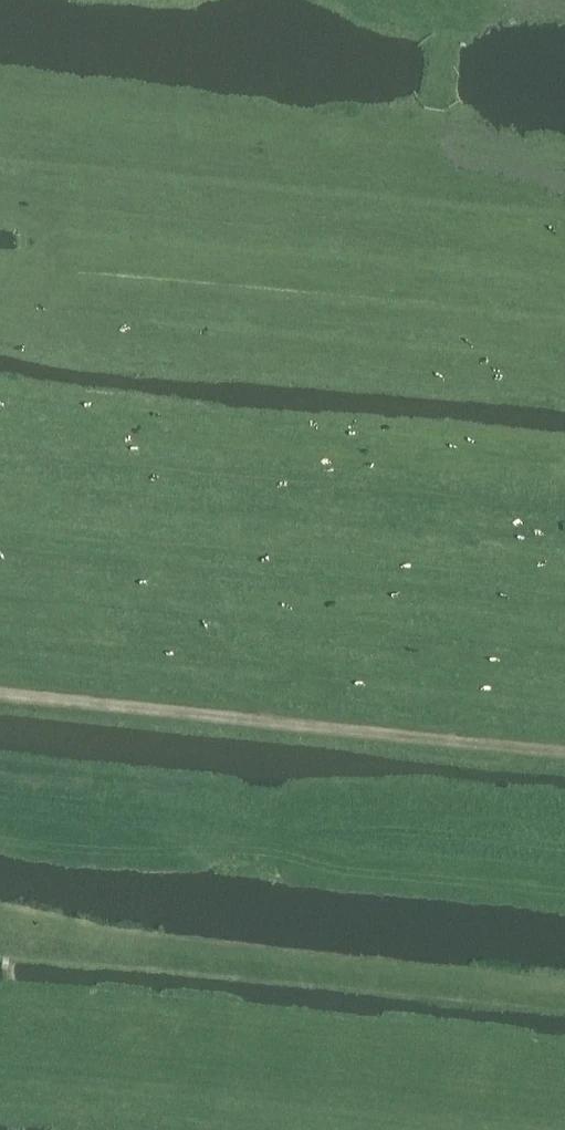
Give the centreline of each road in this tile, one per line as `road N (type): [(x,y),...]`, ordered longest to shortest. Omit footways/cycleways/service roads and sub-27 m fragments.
road 1 (track): [(0,694),(564,751)]

